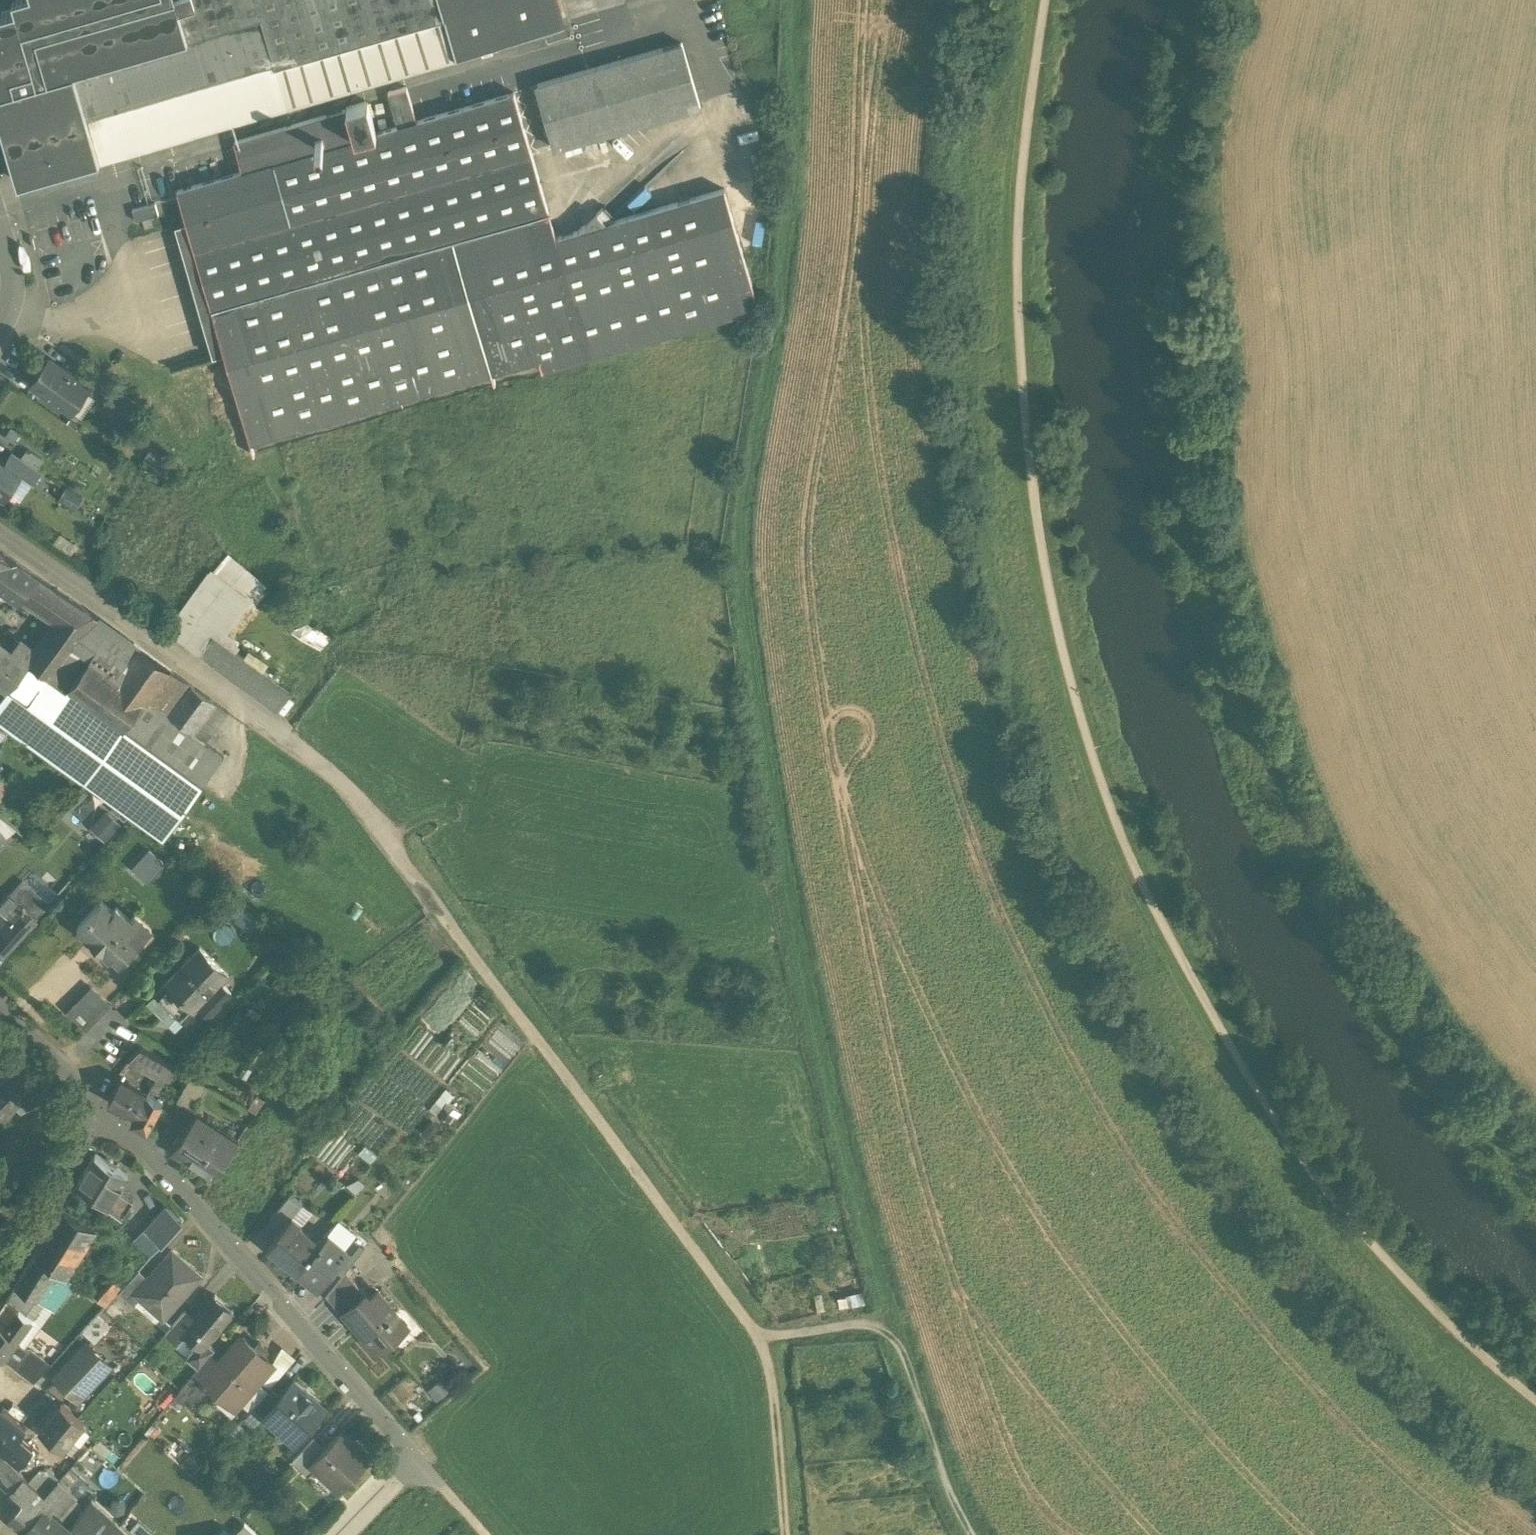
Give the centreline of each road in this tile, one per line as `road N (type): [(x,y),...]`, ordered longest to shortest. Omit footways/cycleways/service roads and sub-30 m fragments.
road 1 (track): [(1070,0),(1035,297),(1049,514),(1109,788),(1202,981),(1308,1165),(1490,1365),(1535,1402)]
road 2 (track): [(405,862),(783,1352)]
road 3 (residential): [(87,1109),(150,1150),(417,1452)]
road 4 (track): [(978,1534),(914,1349),(891,1336),(783,1352)]
road 5 (residential): [(87,1109),(0,1281)]
road 6 (track): [(783,1352),(799,1534)]
road 7 (residential): [(0,996),(74,1069),(87,1109)]

